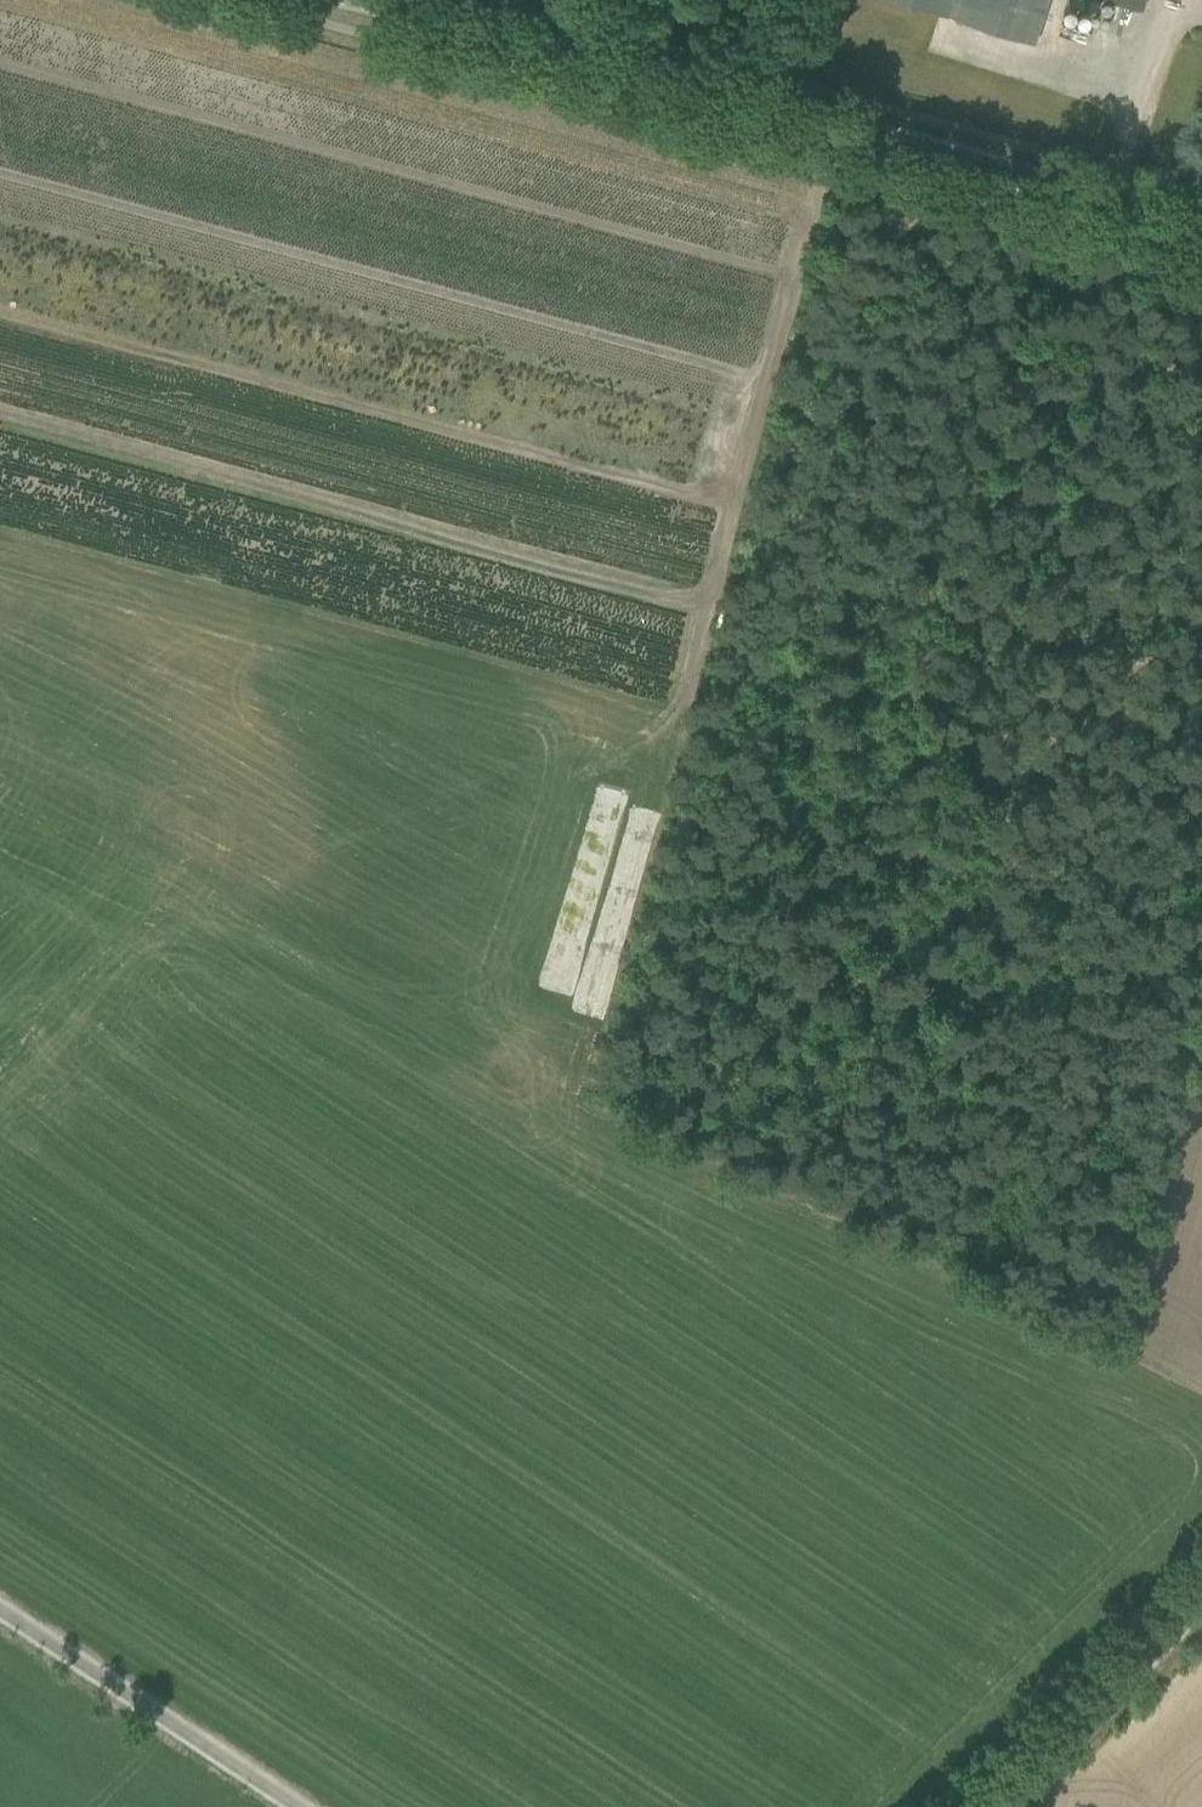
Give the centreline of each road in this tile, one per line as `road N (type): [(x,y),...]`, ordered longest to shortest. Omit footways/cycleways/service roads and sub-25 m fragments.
road 1 (tertiary): [(1201,225),(372,0)]
road 2 (unclassified): [(295,1806),(0,1612)]
road 3 (unclassified): [(997,1806),(1201,1603)]

